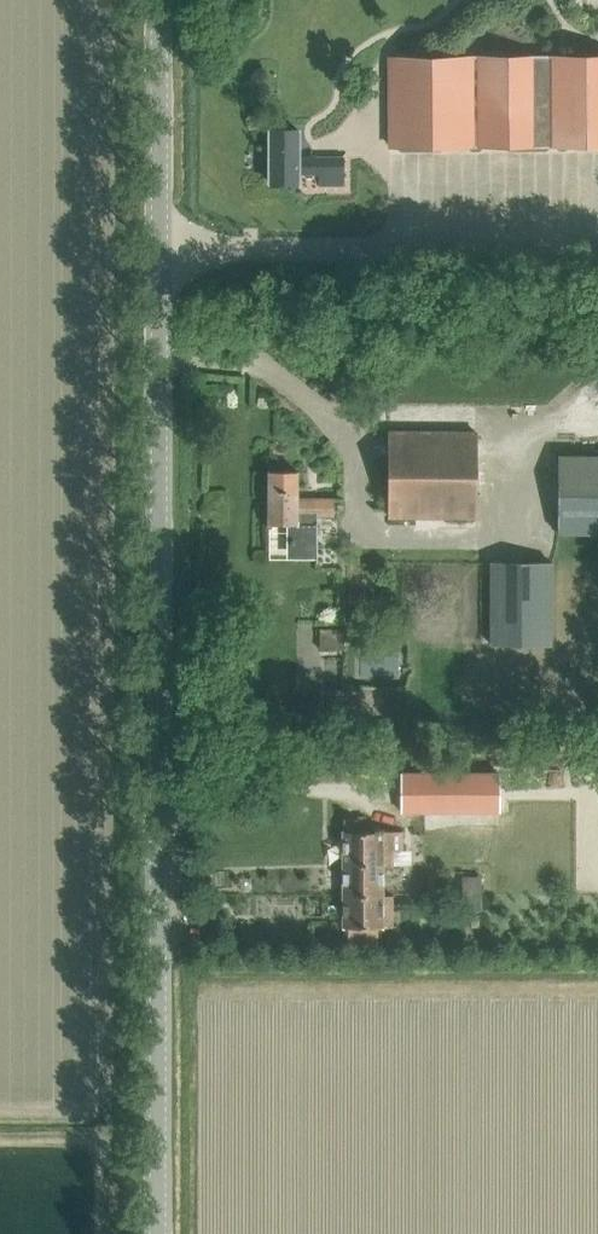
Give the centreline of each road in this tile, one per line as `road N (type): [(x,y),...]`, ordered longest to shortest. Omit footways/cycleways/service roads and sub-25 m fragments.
road 1 (unclassified): [(157,1233),(160,0)]

